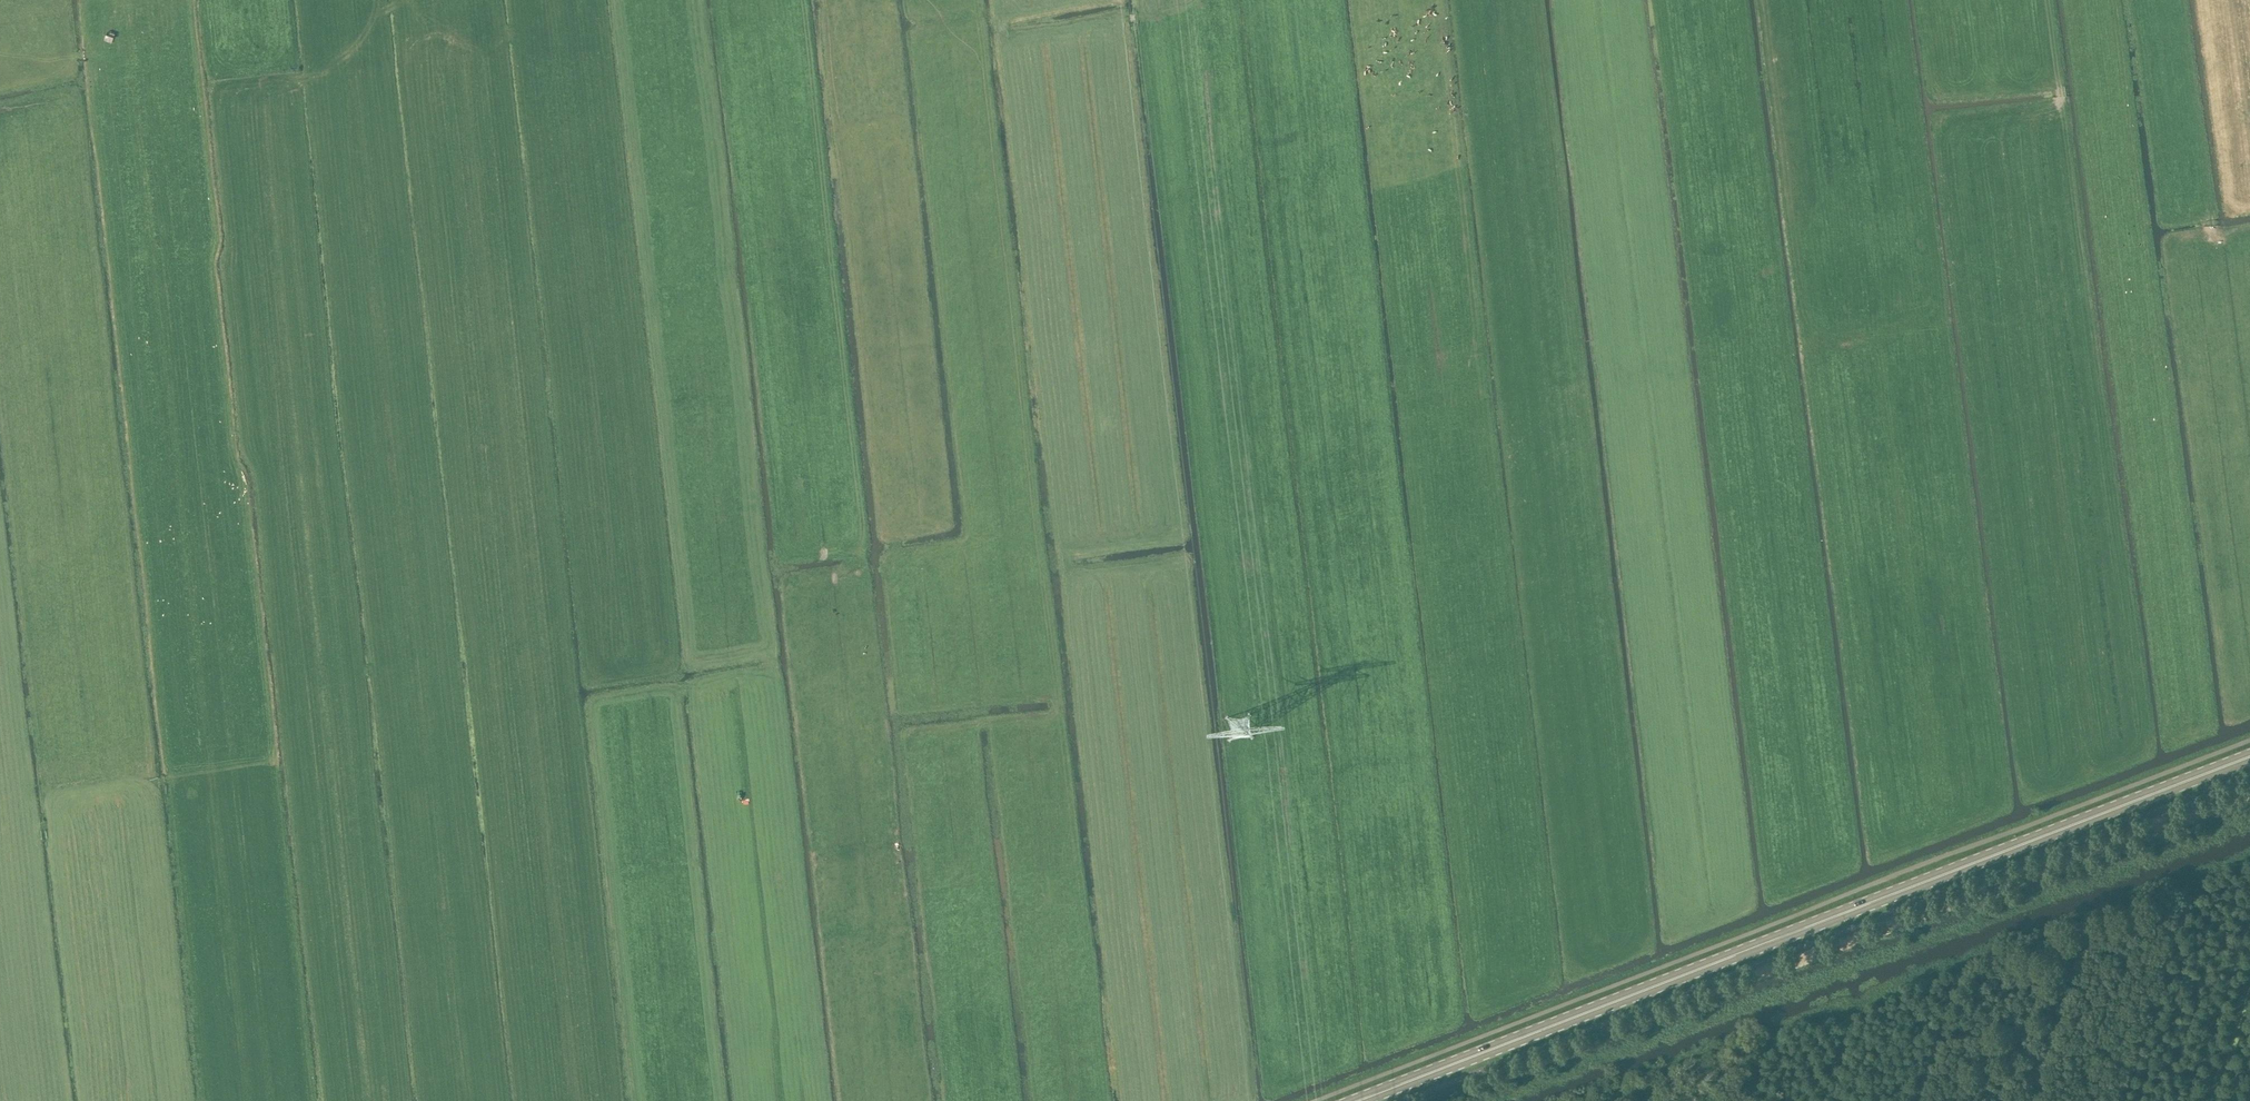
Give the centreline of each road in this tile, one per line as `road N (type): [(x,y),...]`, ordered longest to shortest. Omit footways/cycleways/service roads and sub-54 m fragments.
road 1 (primary): [(1358,1100),(2249,756)]

